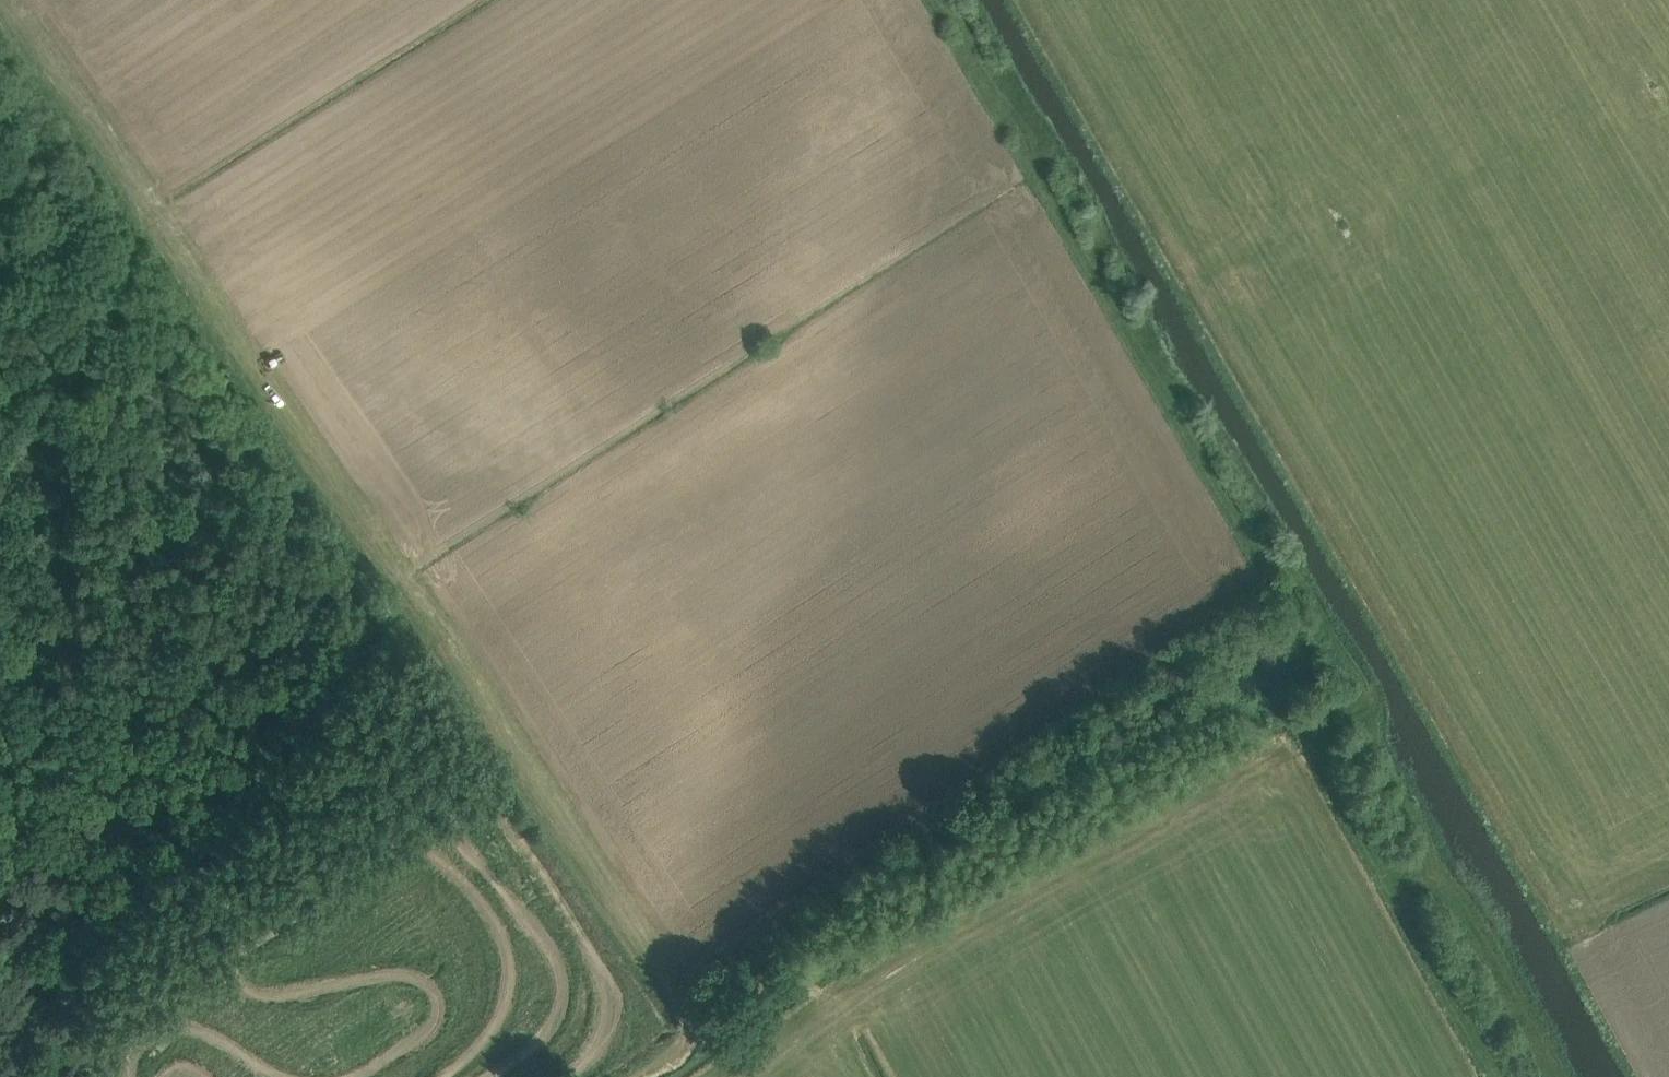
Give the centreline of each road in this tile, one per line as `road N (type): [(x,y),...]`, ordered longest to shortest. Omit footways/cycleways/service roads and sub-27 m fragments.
road 1 (track): [(642,1076),(784,981)]
road 2 (track): [(0,320),(112,257)]

